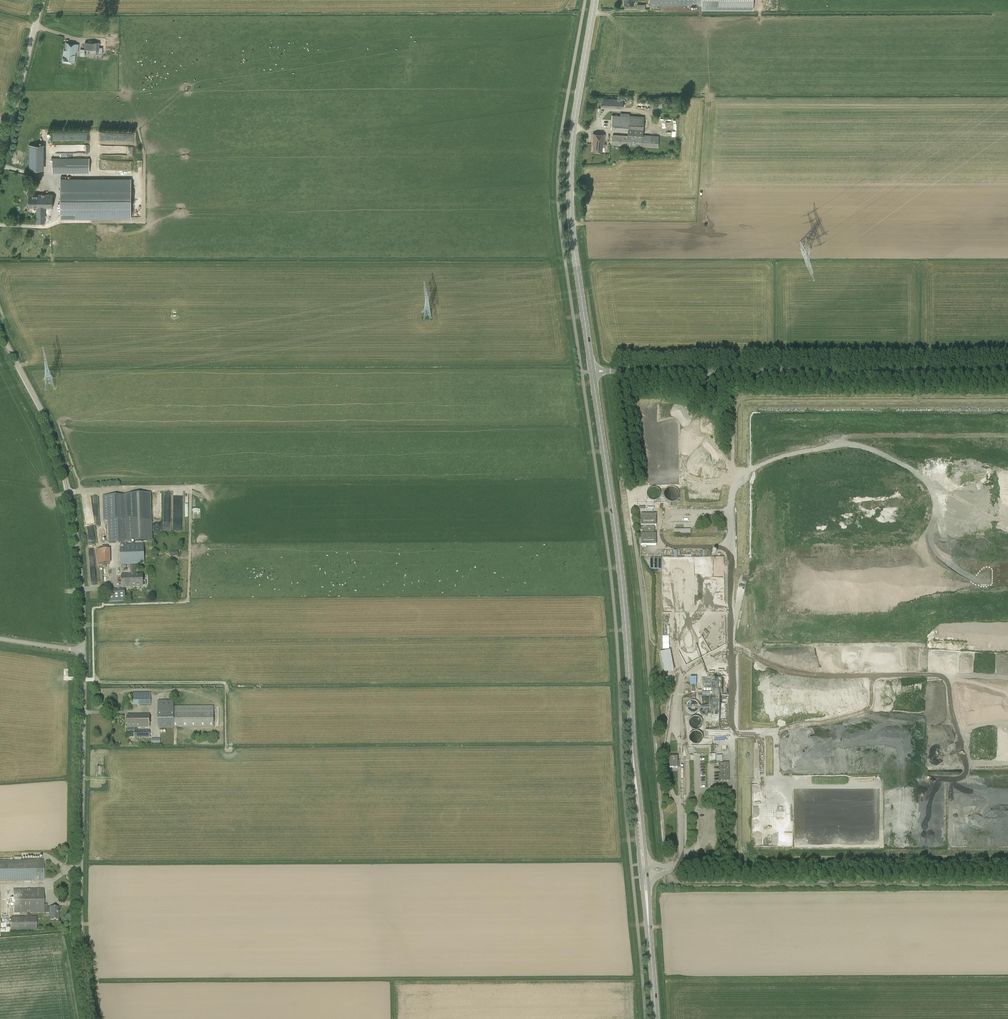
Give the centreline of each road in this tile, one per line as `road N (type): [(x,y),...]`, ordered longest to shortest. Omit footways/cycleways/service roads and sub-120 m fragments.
road 1 (primary): [(656,1018),(621,563),(593,370)]
road 2 (unclassified): [(1007,368),(593,370)]
road 3 (primary): [(593,370),(570,196),(595,0)]
road 4 (unclassified): [(92,1018),(82,950),(83,650)]
road 5 (unclassified): [(83,650),(81,574),(59,453),(0,330)]
road 6 (unclassified): [(0,164),(43,0)]

